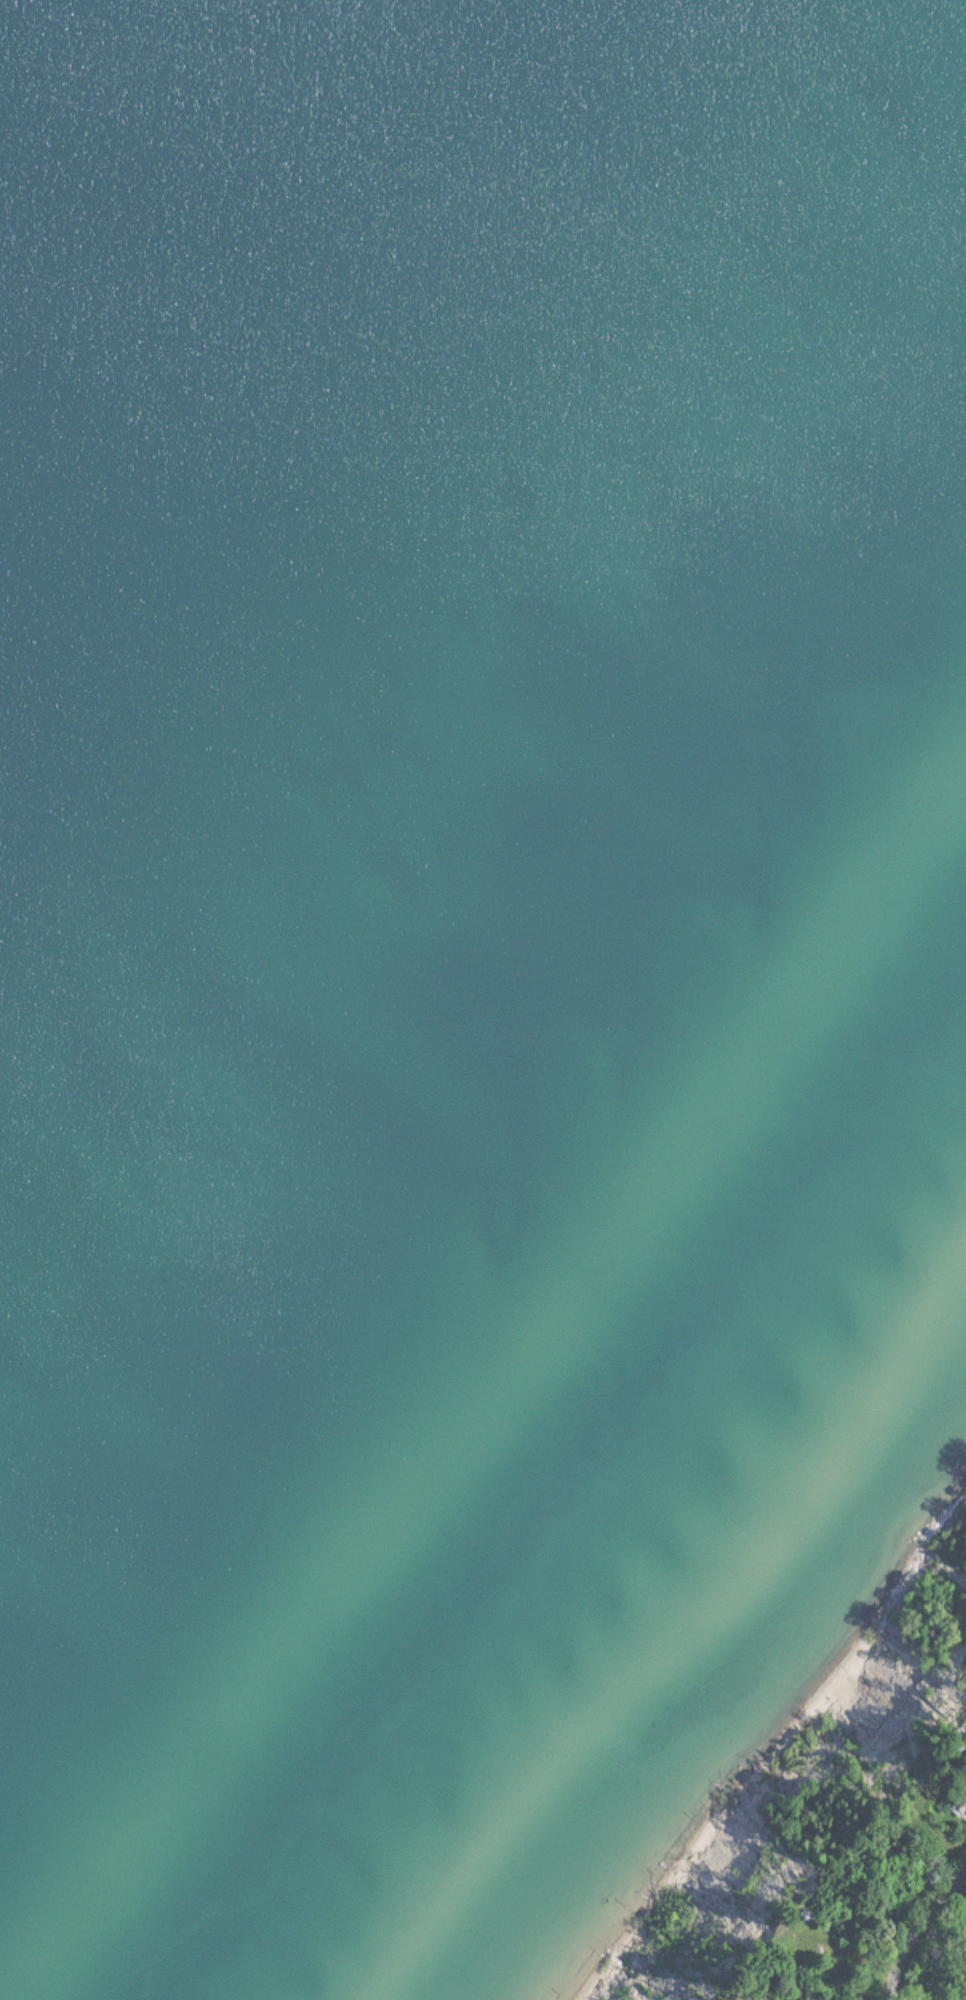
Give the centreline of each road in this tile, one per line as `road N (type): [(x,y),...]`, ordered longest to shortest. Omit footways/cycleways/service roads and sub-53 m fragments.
road 1 (residential): [(890,1999),(901,1950),(965,1868)]

